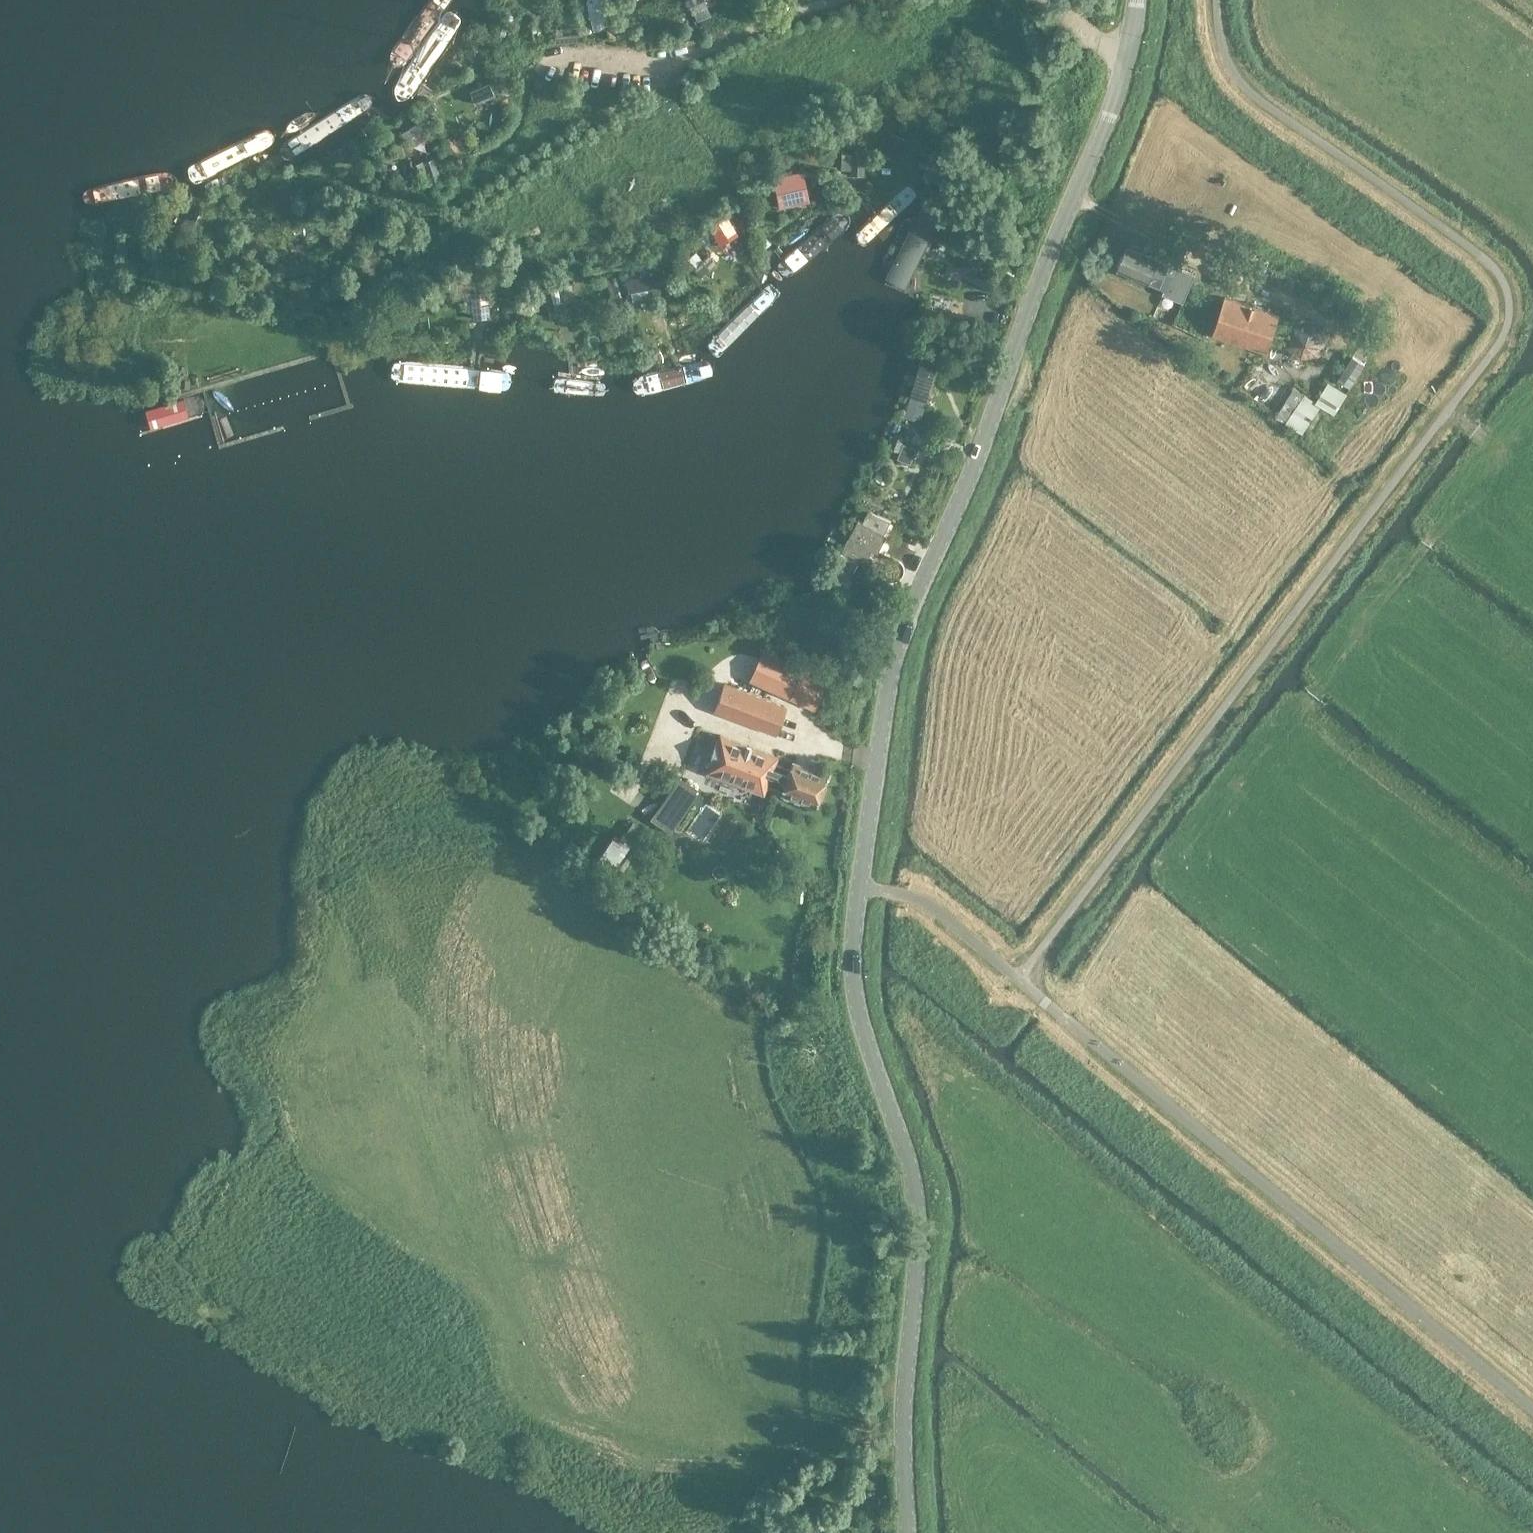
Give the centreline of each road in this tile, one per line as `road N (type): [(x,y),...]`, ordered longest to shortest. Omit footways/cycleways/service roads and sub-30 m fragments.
road 1 (tertiary): [(908,1532),(905,1413),(917,1188),(852,971),(859,887),(890,676),(1123,59)]
road 2 (unclassified): [(546,54),(622,63),(696,55),(840,0)]

